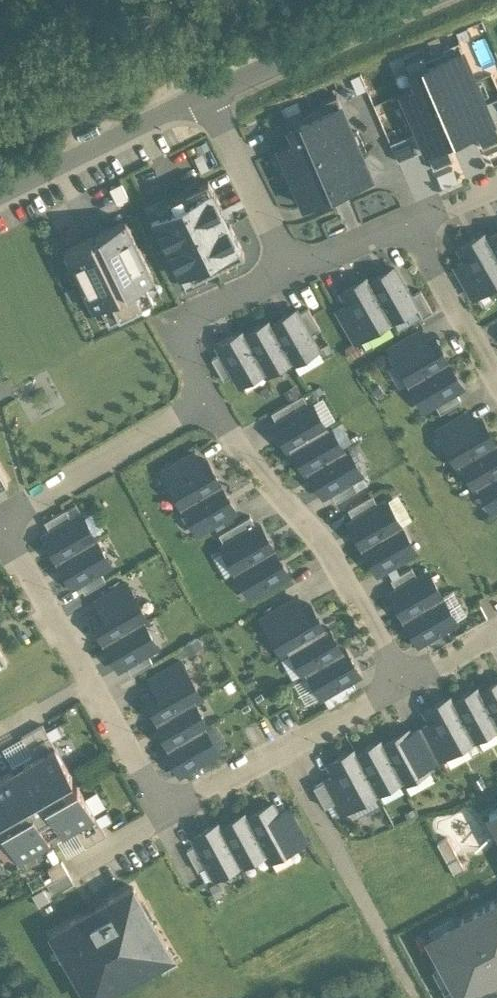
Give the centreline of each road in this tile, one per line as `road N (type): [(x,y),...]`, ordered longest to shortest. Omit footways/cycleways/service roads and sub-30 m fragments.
road 1 (residential): [(281,749),(173,806),(154,796),(8,538),(12,510),(206,400)]
road 2 (residential): [(407,679),(206,400)]
road 3 (residential): [(420,997),(281,749)]
road 4 (residential): [(0,198),(217,94)]
road 5 (residential): [(217,94),(428,0)]
road 6 (residential): [(206,400),(180,334),(188,314),(288,266)]
road 7 (residential): [(288,266),(217,94)]
road 8 (residential): [(496,378),(412,217)]
road 9 (residential): [(281,749),(407,679)]
road 10 (residential): [(288,266),(412,217)]

